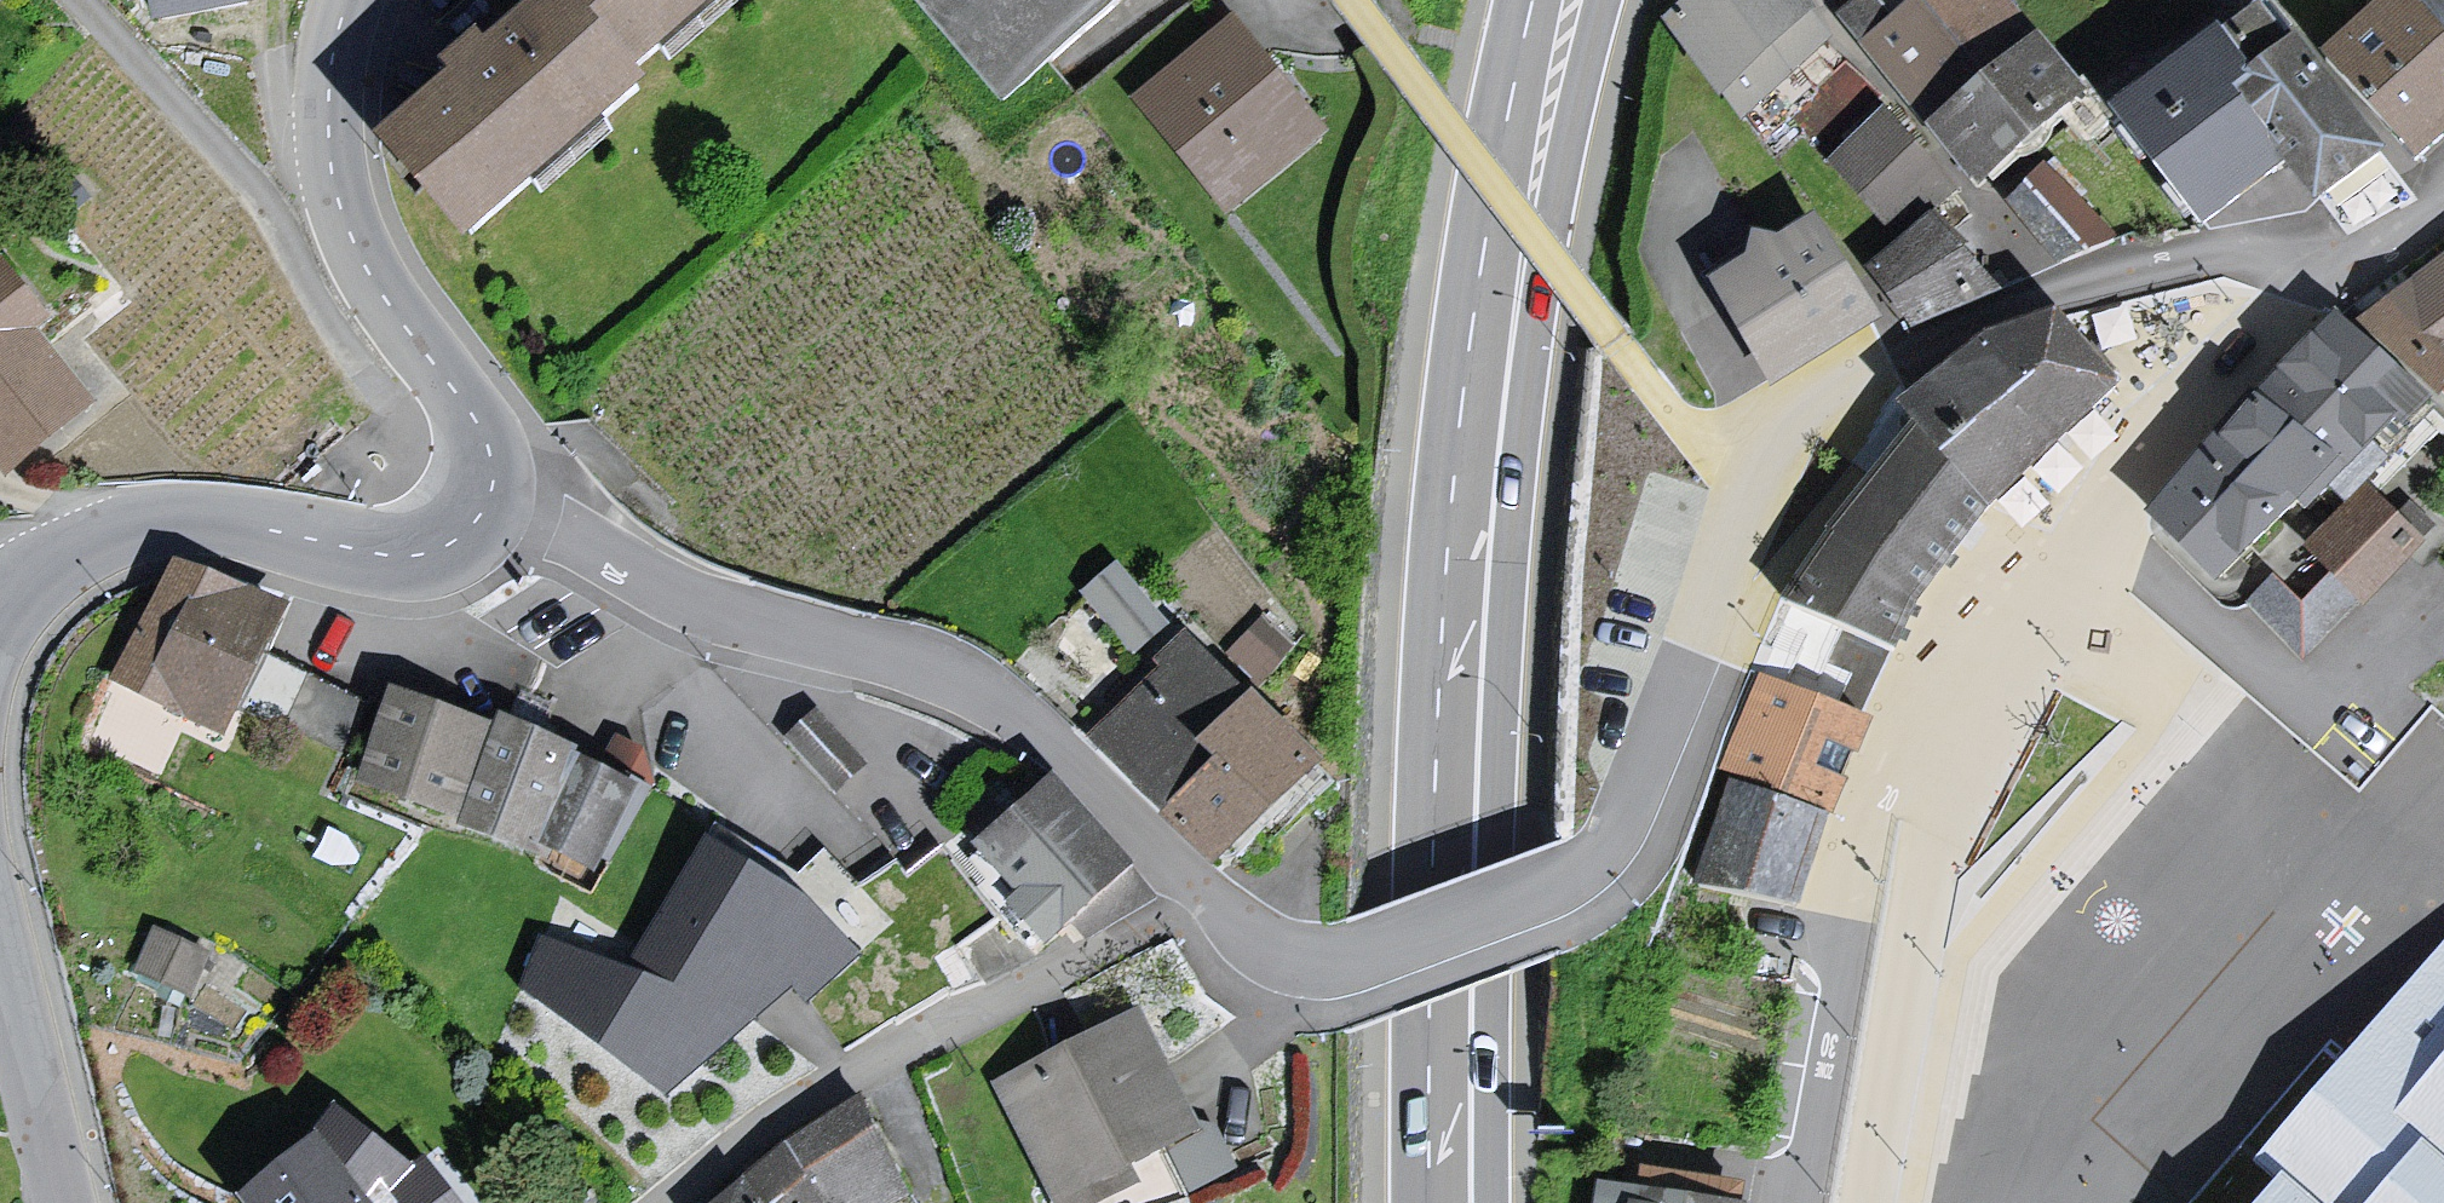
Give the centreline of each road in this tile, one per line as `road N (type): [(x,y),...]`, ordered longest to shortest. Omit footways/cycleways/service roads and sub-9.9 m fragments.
road 1 (unclassified): [(2313,266),(2223,254),(2118,275),(1972,324),(1823,406),(1747,503),(1623,816),(1577,873),(1321,963),(1267,950),(1208,895)]
road 2 (primary): [(1534,121),(1505,248),(1471,526),(1455,802),(1450,1202)]
road 3 (unclassified): [(1208,895),(1043,738),(975,687),(897,657),(702,605),(559,529),(487,506)]
road 4 (residential): [(675,1202),(900,1050),(1208,895)]
road 5 (residential): [(2313,266),(2296,303),(1919,707)]
road 6 (residential): [(351,0),(330,74),(335,184),(373,277),(481,429),(493,480),(487,506)]
road 7 (unclassified): [(487,506),(449,544),(396,556),(224,522),(141,525),(55,563),(0,621)]
road 8 (residential): [(1919,707),(1876,792),(1865,838),(1813,1141),(1795,1202)]
road 9 (residential): [(1919,707),(1930,833),(1875,1202)]
road 10 (unclassified): [(0,945),(66,1202)]
road 11 (residential): [(2443,208),(2355,264),(2313,266)]
road 12 (primary): [(1534,121),(1593,0)]
road 13 (primary): [(1547,0),(1534,121)]

